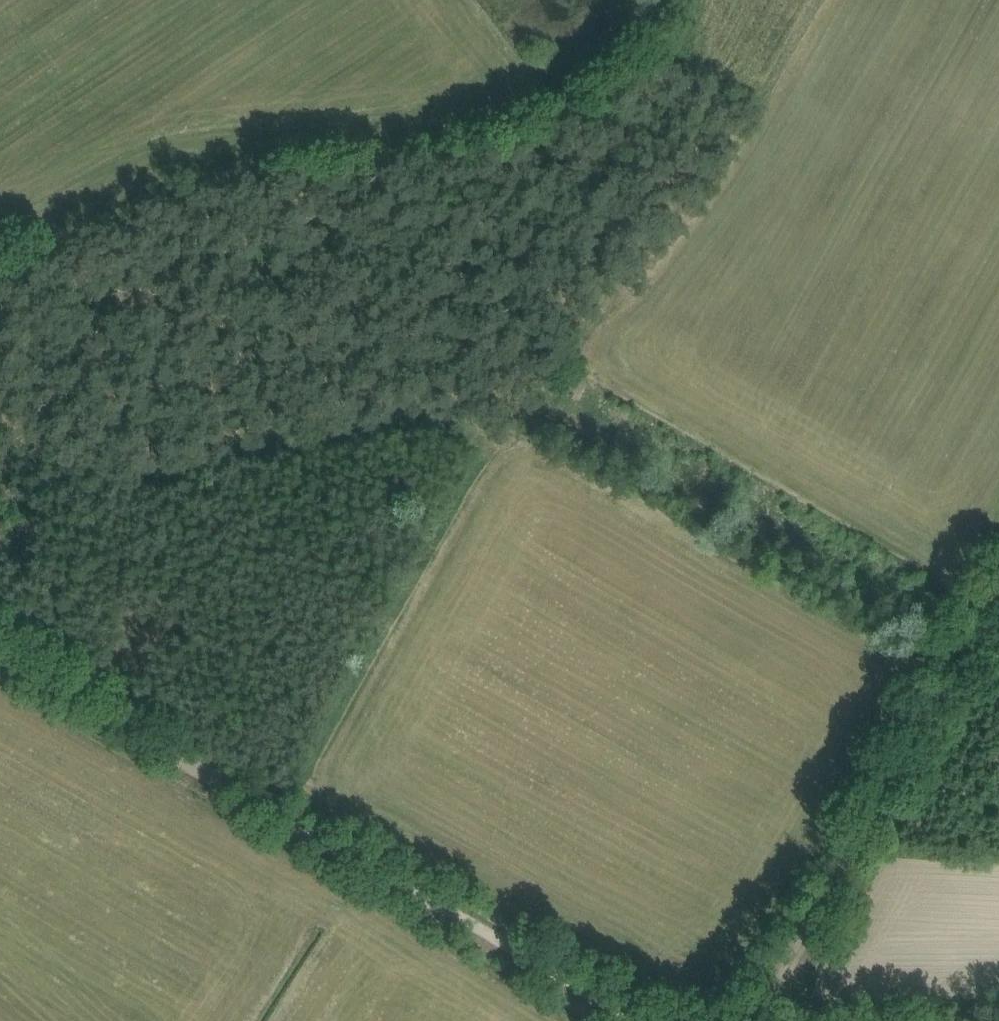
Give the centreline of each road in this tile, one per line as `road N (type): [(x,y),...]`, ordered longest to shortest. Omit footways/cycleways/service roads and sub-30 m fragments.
road 1 (track): [(0,652),(647,1020)]

